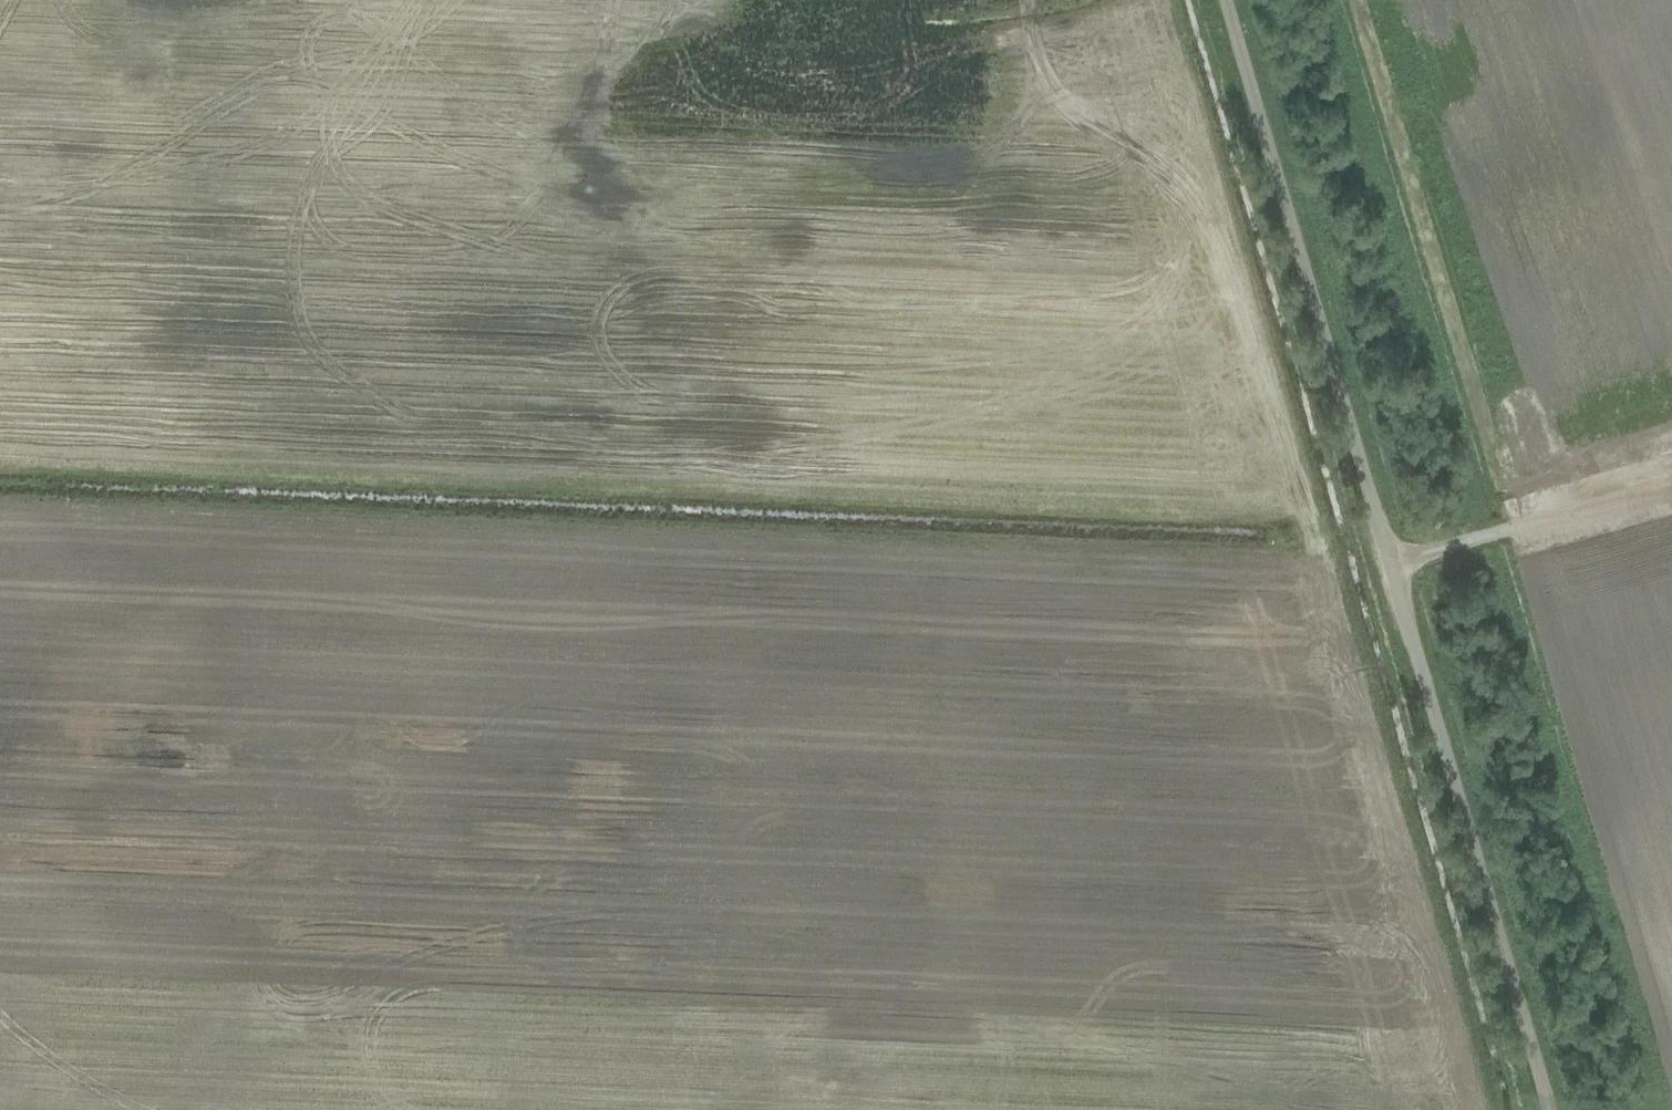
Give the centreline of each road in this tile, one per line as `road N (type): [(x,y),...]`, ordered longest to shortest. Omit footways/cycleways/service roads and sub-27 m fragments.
road 1 (unclassified): [(1553,1109),(1225,0)]

